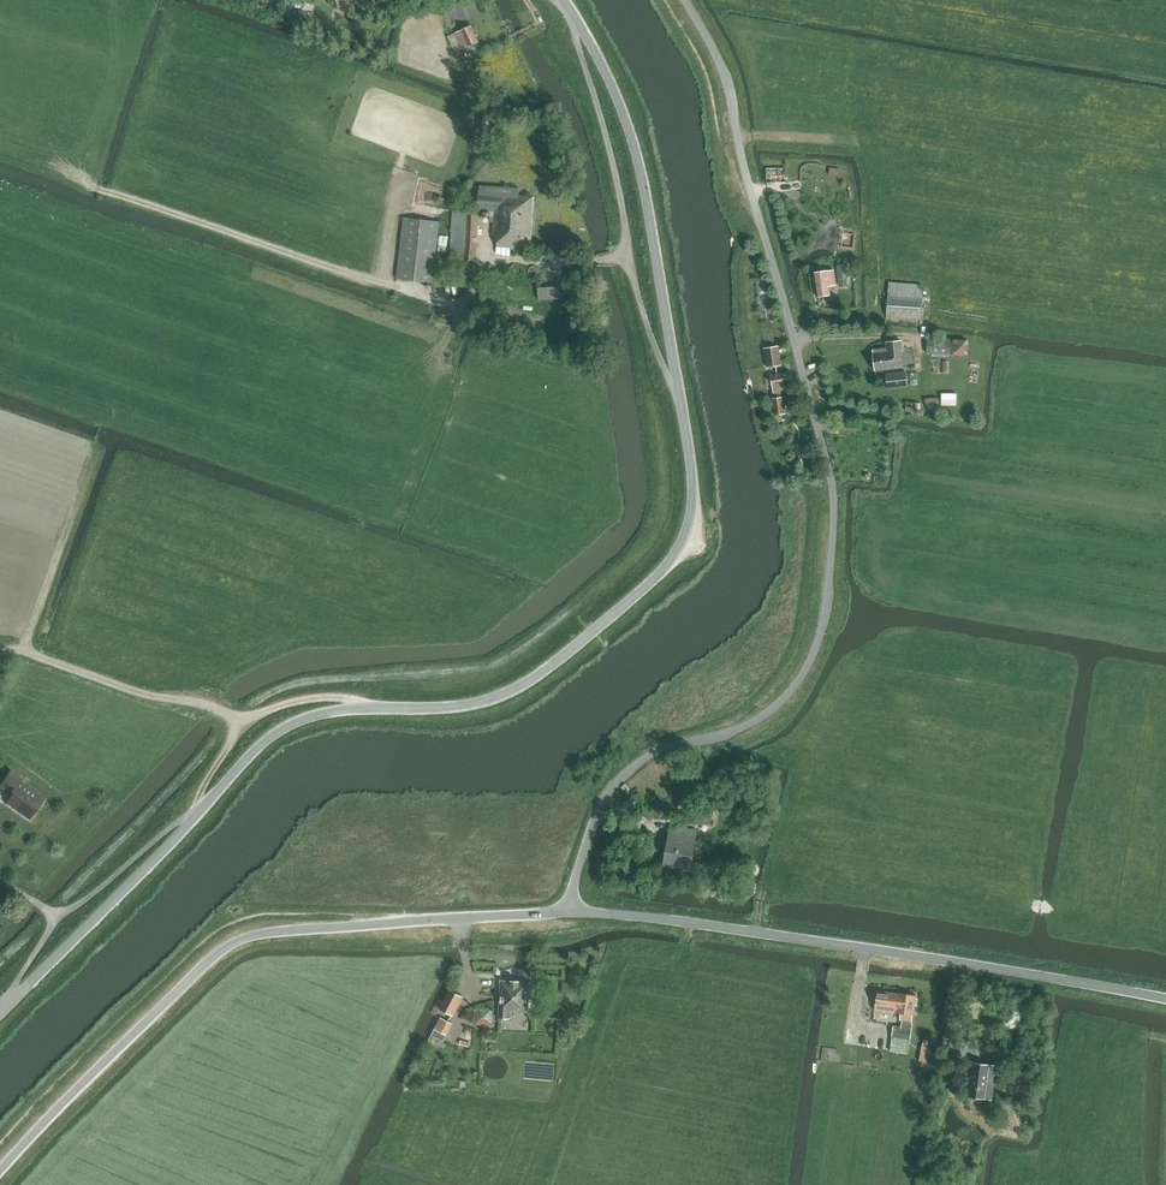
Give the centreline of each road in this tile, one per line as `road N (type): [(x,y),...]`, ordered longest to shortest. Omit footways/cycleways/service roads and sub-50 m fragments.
road 1 (tertiary): [(0,1014),(271,736),(328,711),(455,706),(509,692),(604,624),(677,553),(691,521),(692,475),(648,200),(613,83),(564,0)]
road 2 (unclassified): [(570,911),(609,791),(657,751),(738,728),(783,700),(811,659),(826,611),(830,471),(727,84),(685,0)]
road 3 (unclassified): [(0,1170),(238,940),(570,911)]
road 4 (unclassified): [(1165,999),(653,917),(570,911)]
road 5 (track): [(238,720),(29,654),(0,653)]
road 6 (track): [(371,707),(326,697),(238,720)]

